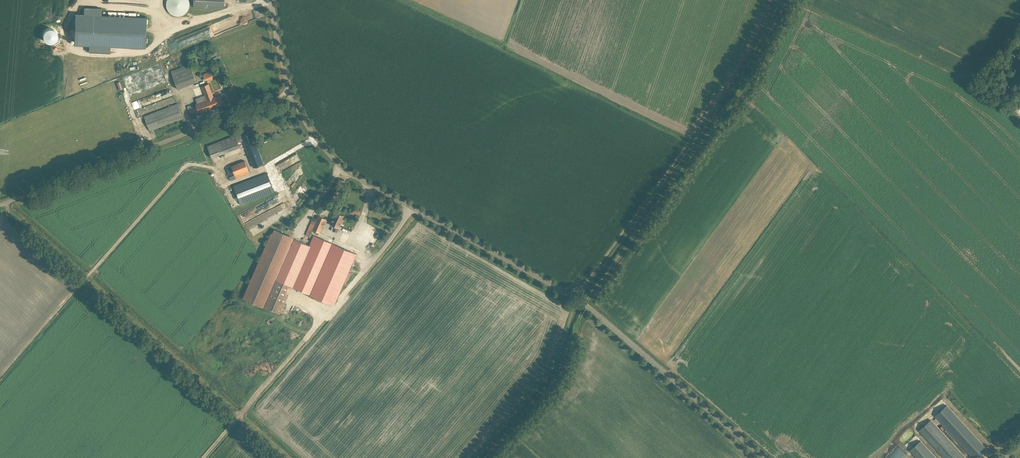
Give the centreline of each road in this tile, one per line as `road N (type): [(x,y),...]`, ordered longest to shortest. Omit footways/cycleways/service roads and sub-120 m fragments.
road 1 (unclassified): [(764,457),(584,304),(343,170),(293,100)]
road 2 (track): [(0,379),(188,166),(219,169)]
road 3 (unclassified): [(0,207),(293,100)]
road 4 (track): [(204,457),(308,338)]

